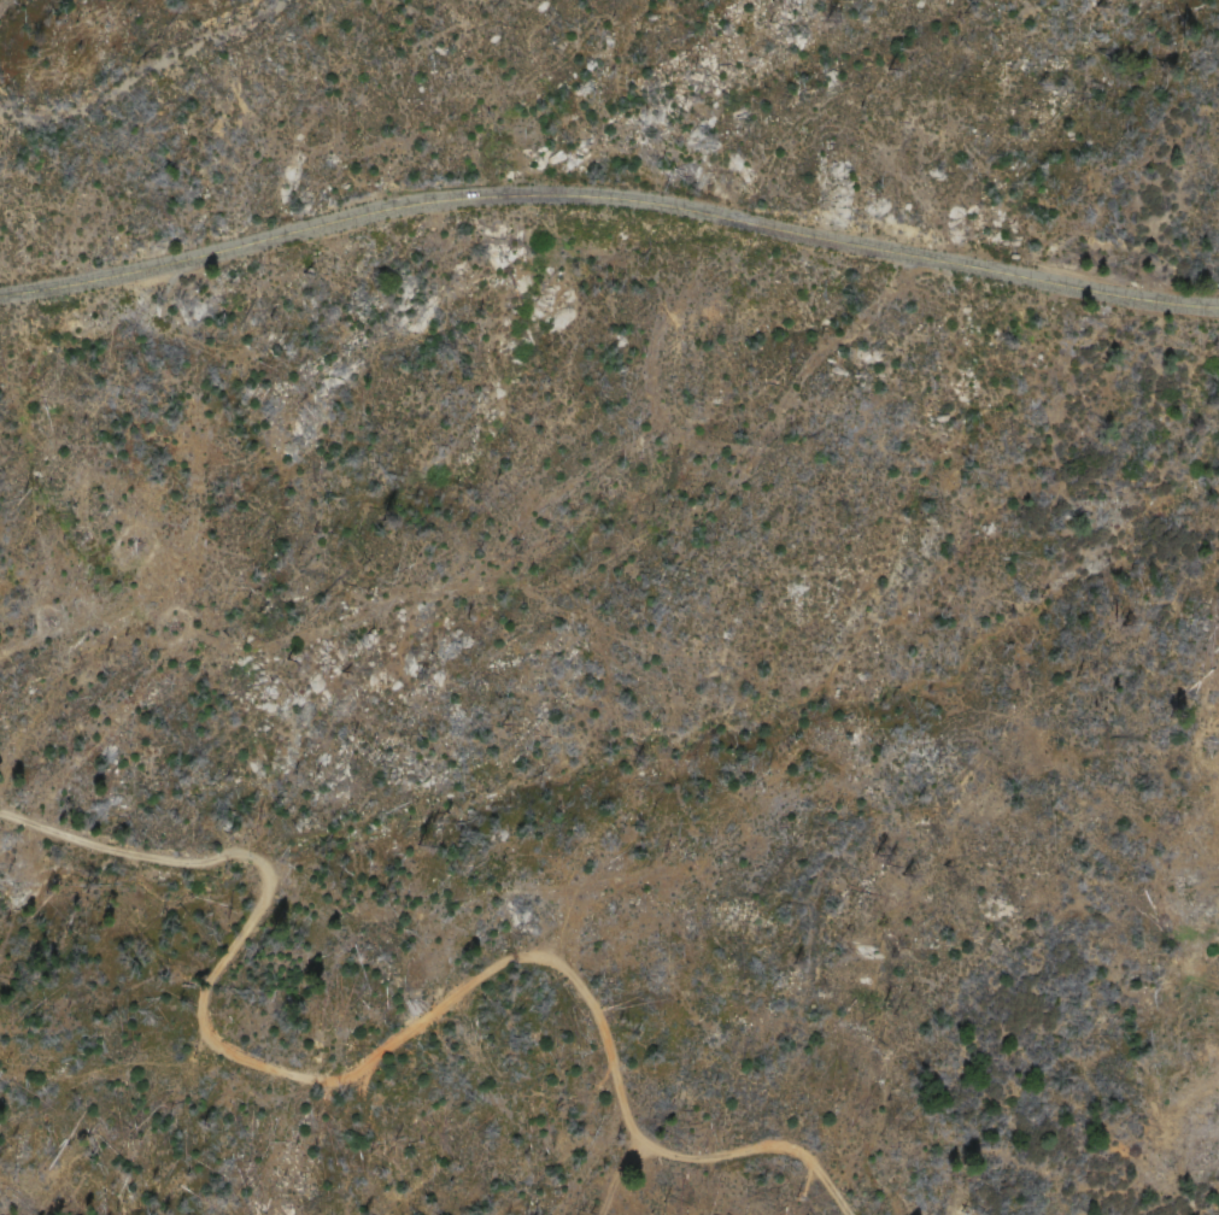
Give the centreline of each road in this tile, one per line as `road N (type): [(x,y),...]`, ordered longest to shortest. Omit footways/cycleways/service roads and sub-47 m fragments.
road 1 (residential): [(878,1214),(872,1199),(680,1146),(638,1056),(441,1140),(292,1114),(241,1045),(283,910),(236,820),(0,819)]
road 2 (tertiary): [(0,298),(368,211),(570,194),(1156,301),(1218,303)]

